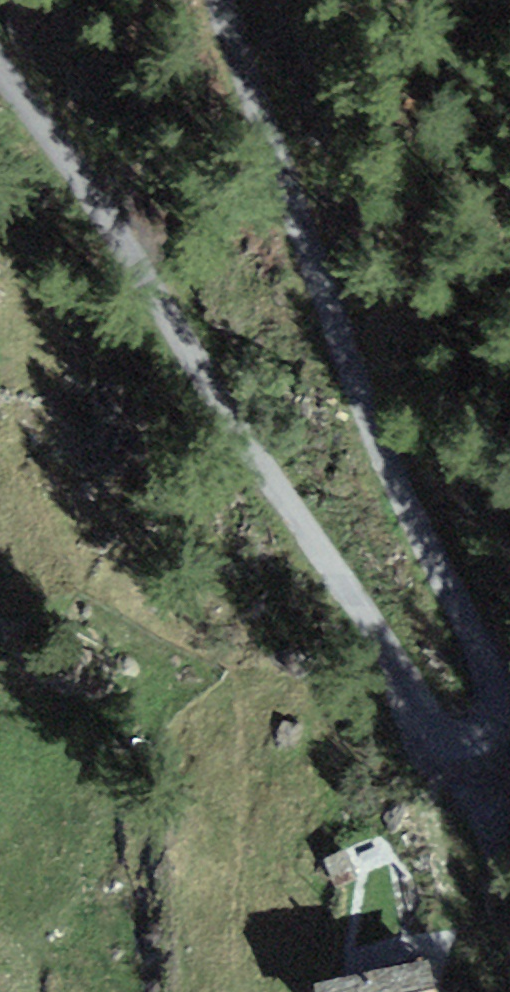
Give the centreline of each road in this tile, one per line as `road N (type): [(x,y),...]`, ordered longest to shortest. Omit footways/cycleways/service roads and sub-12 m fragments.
road 1 (track): [(0,72),(394,657),(441,741),(461,755),(497,757)]
road 2 (track): [(497,757),(509,729),(507,693),(406,499),(224,0)]

